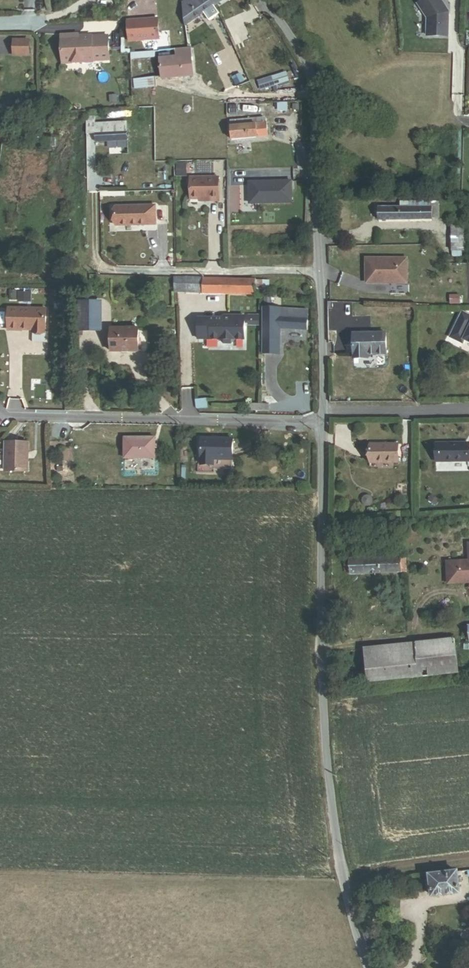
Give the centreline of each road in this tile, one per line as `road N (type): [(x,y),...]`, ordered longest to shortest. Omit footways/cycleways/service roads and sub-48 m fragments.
road 1 (residential): [(267,0),(299,48),(313,88),(327,771),(348,899),(369,967)]

